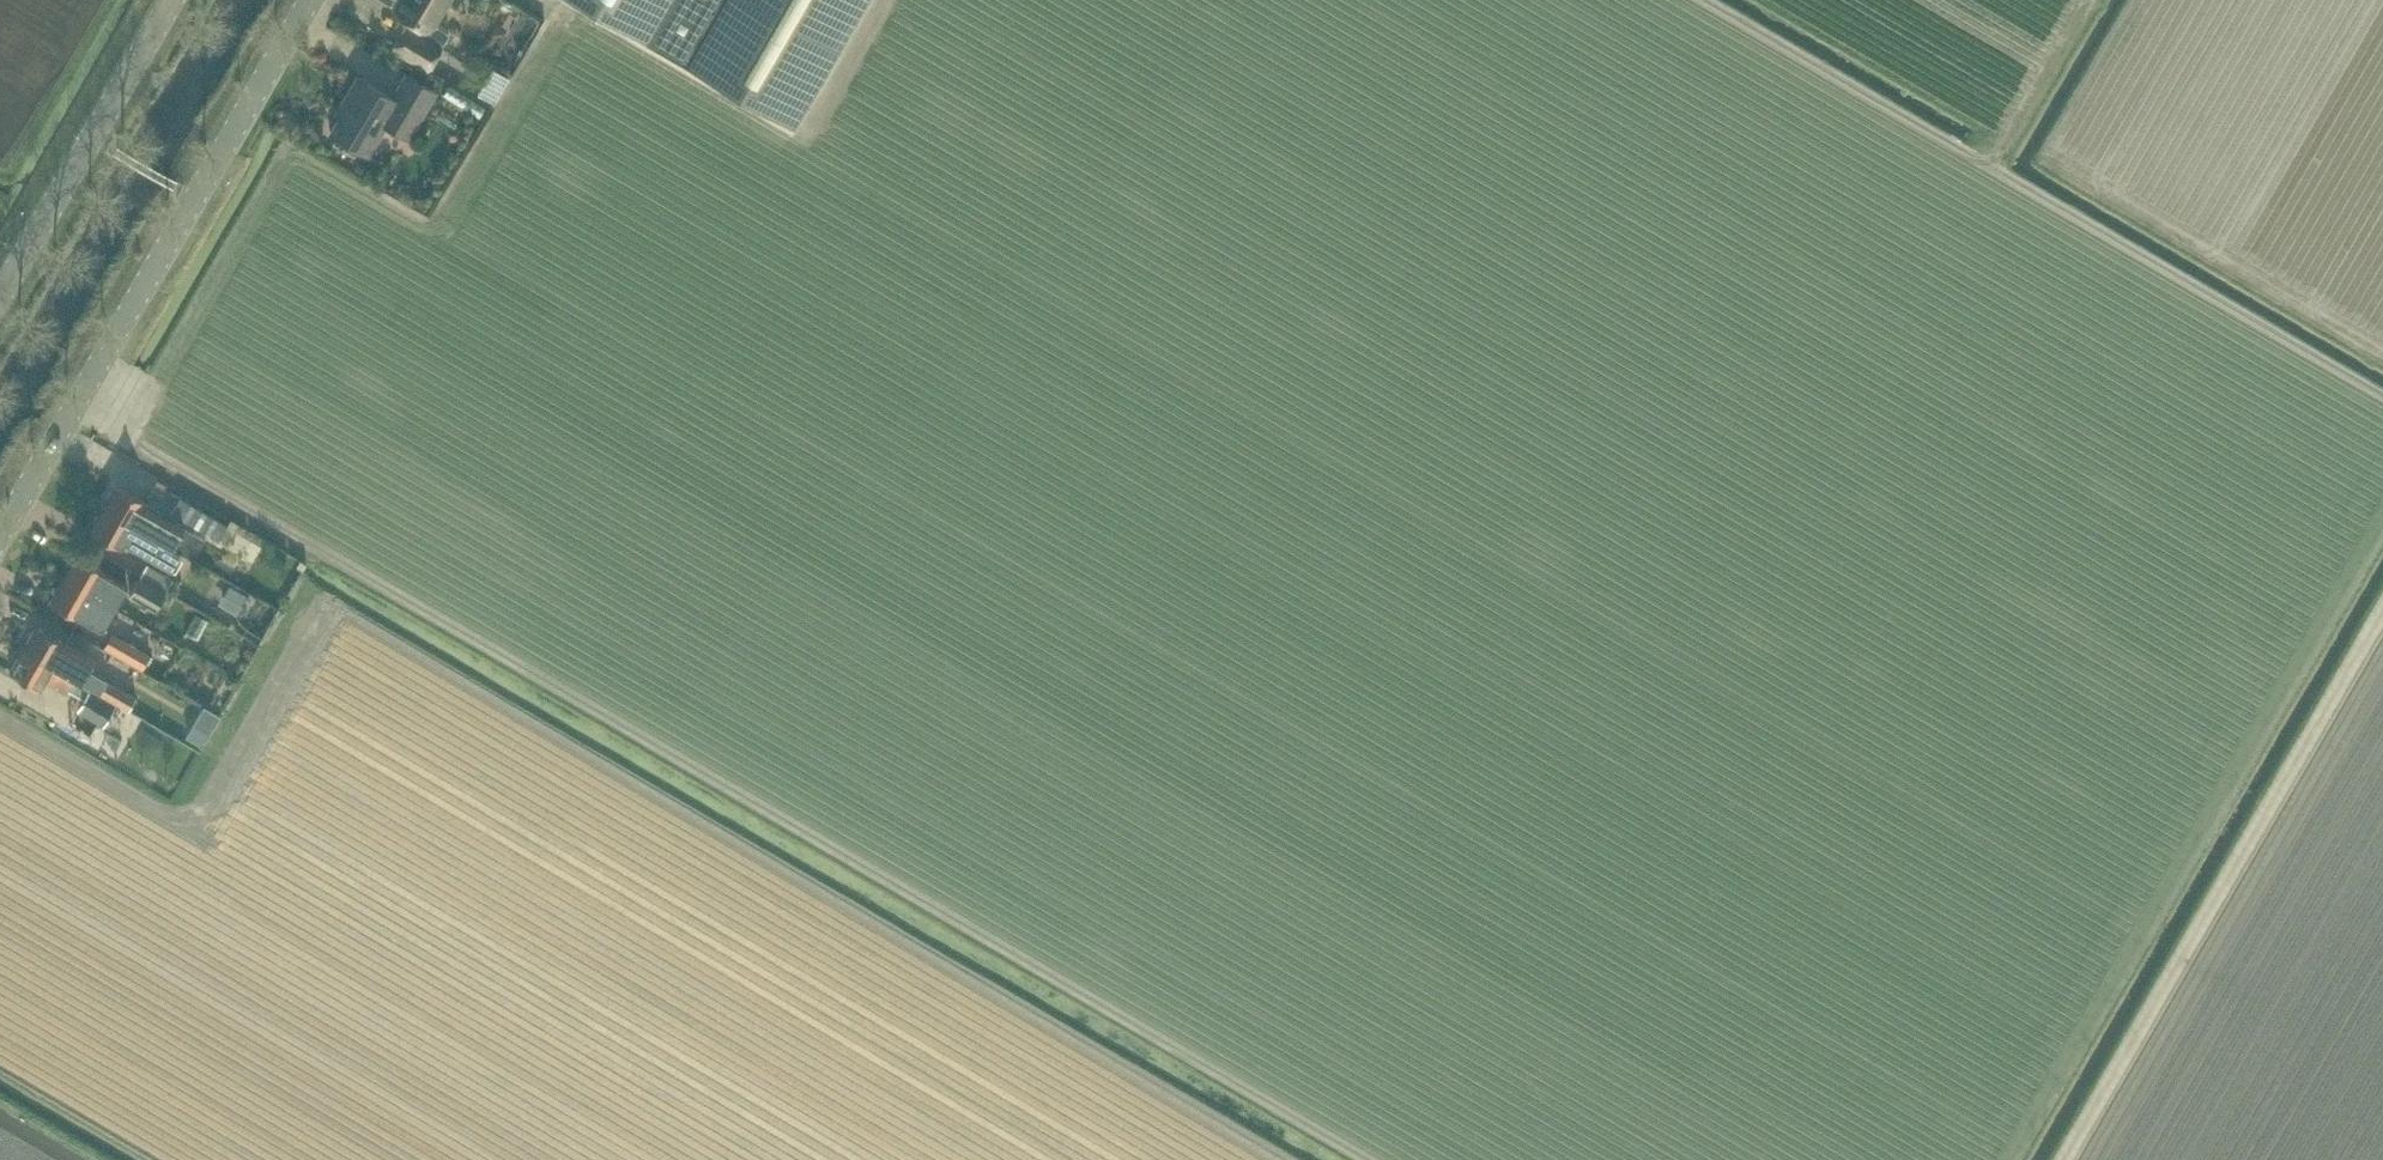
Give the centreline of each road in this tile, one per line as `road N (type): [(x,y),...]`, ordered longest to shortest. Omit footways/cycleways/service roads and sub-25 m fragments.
road 1 (unclassified): [(0,540),(313,0)]
road 2 (tertiary): [(0,298),(172,0)]

